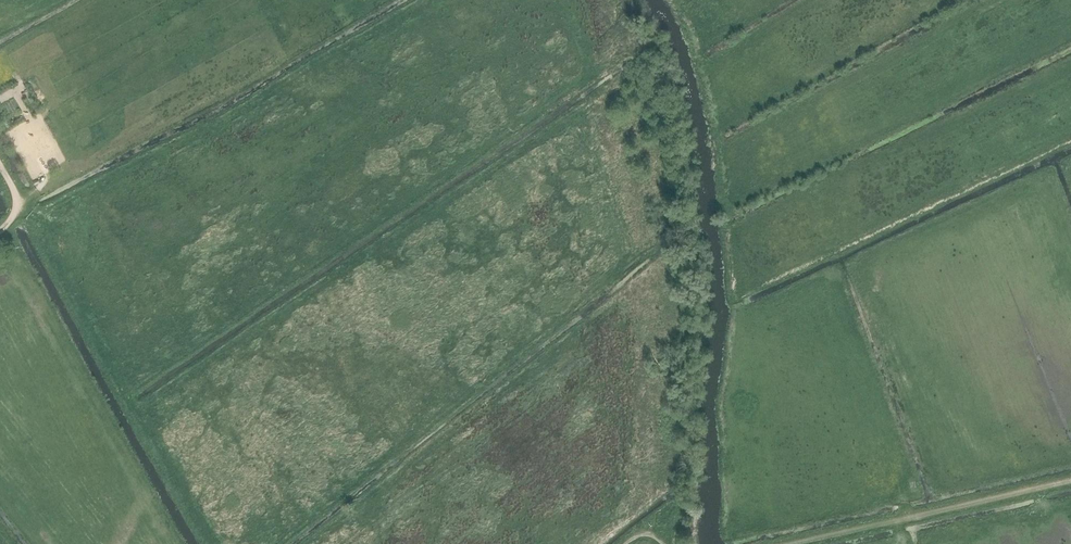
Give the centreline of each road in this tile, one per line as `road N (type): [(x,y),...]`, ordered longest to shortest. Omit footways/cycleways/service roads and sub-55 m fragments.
road 1 (track): [(788,543),(1070,481)]

